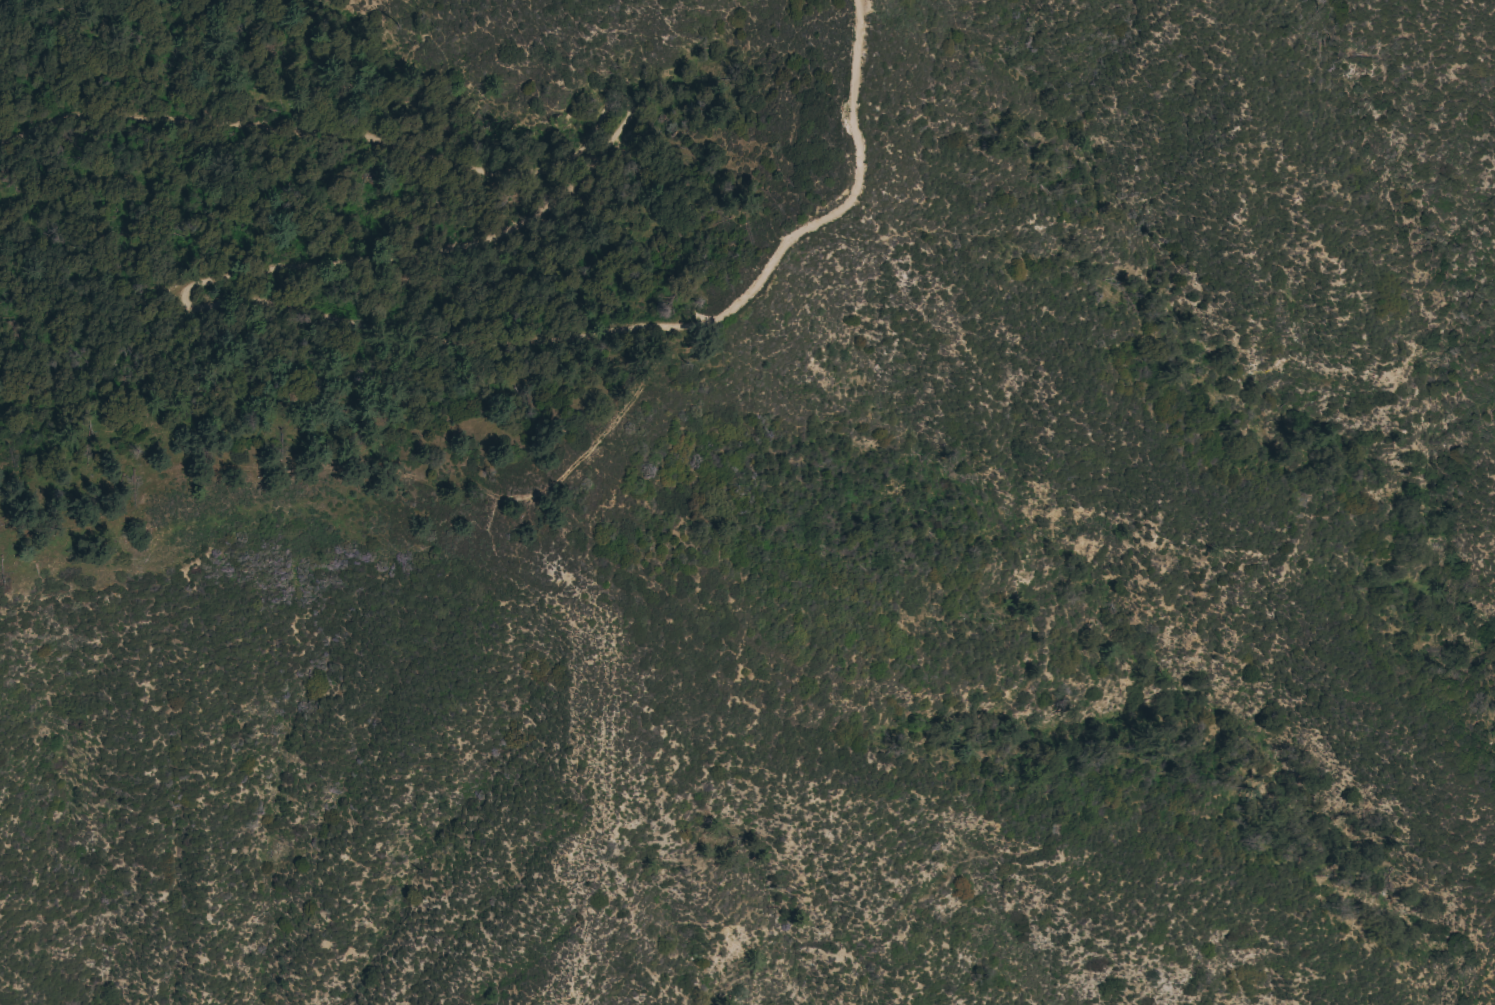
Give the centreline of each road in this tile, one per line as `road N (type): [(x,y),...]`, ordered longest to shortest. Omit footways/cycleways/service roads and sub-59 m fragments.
road 1 (track): [(858,0),(851,193),(790,245),(755,298),(637,336),(485,350),(299,314),(208,316),(192,307),(191,291),(228,273),(426,258),(555,218),(628,168),(643,137),(626,120),(539,173),(491,178),(279,136),(142,127),(0,144)]
road 2 (track): [(745,1004),(780,963),(922,930),(988,876),(1051,859),(1061,818),(1053,787),(1010,764),(1010,744),(1045,662),(1029,621),(1062,555),(1088,542),(1146,565),(1253,575),(1305,542),(1314,486),(1296,420),(1299,400),(1322,391),(1409,407),(1446,393)]

